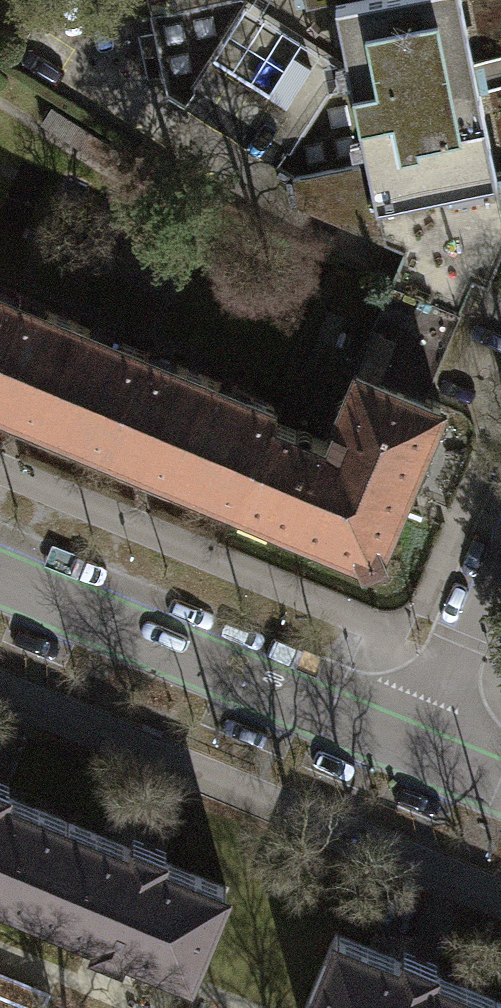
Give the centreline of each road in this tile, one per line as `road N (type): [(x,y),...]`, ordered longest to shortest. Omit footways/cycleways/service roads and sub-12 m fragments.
road 1 (residential): [(0,566),(416,740)]
road 2 (residential): [(500,543),(416,740)]

